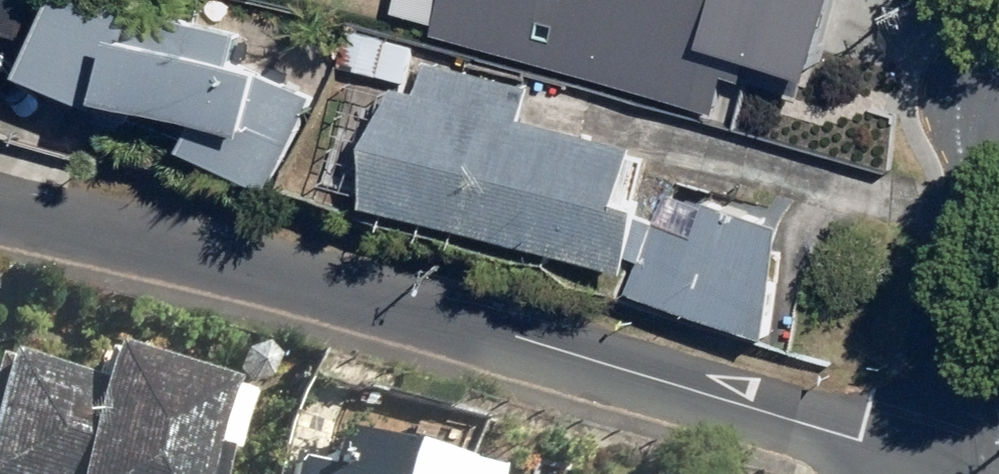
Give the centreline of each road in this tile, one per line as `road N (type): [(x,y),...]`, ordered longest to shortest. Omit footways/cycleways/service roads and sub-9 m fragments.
road 1 (residential): [(928,462),(382,297),(0,207)]
road 2 (residential): [(998,85),(948,392),(928,462)]

